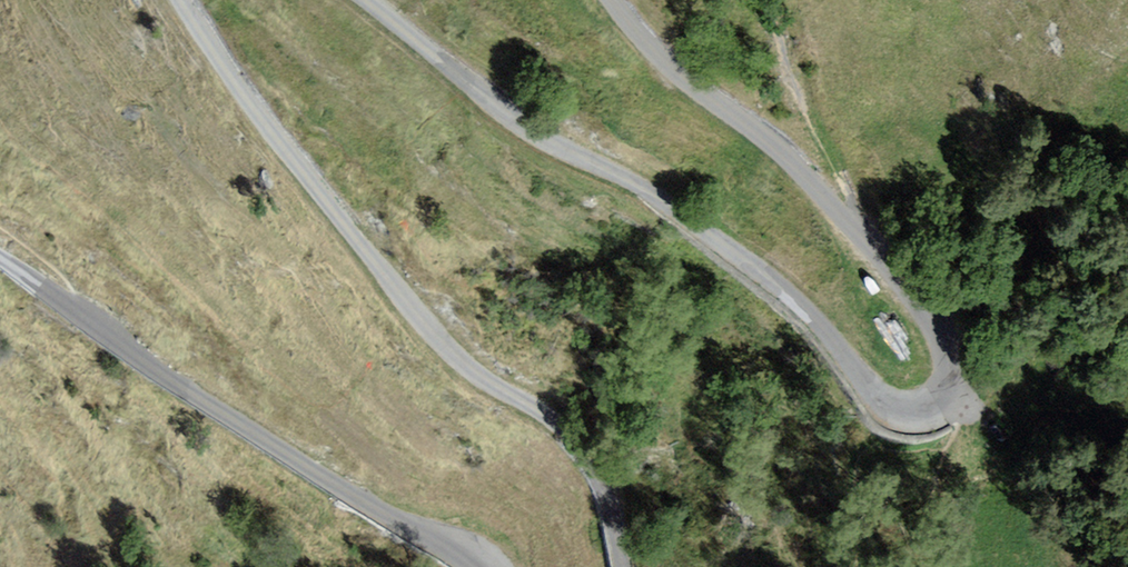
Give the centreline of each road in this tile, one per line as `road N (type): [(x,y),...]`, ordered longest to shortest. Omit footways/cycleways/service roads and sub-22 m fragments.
road 1 (unclassified): [(368,0),(511,117),(635,184),(760,272),(814,320),(886,403),(921,410),(946,398),(950,355),(914,296),(782,153),(686,82),(612,0)]
road 2 (unclassified): [(622,566),(610,511),(577,444),(468,369),(421,321),(237,85),(182,0)]
road 3 (unclassified): [(0,258),(199,398),(467,566)]

